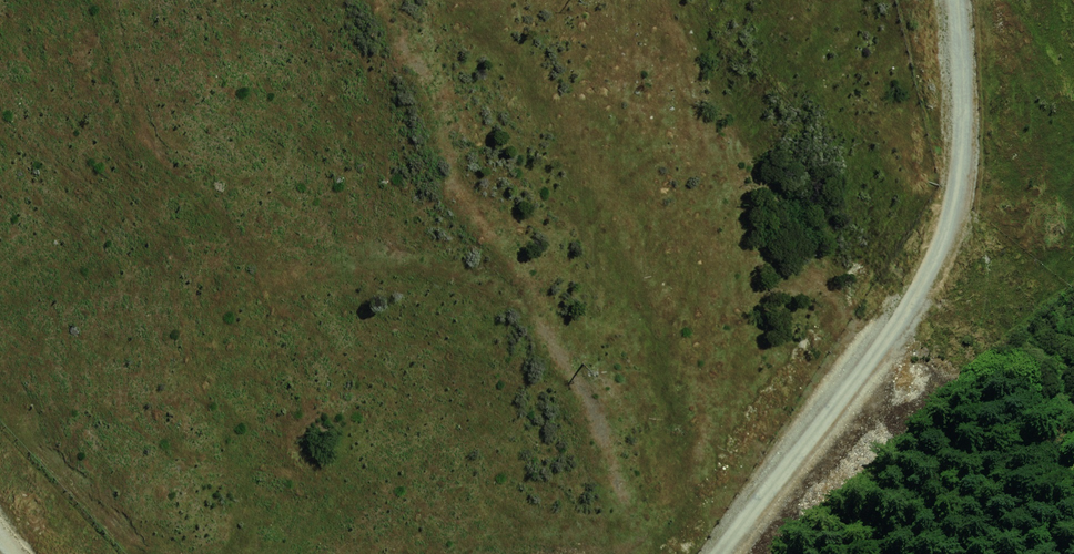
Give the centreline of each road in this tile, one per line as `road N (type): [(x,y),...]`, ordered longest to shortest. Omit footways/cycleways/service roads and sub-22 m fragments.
road 1 (track): [(641,553),(526,321),(487,286),(287,271),(221,238),(151,168),(78,0)]
road 2 (track): [(708,553),(910,279),(935,203),(935,0)]
road 3 (track): [(415,88),(526,321)]

